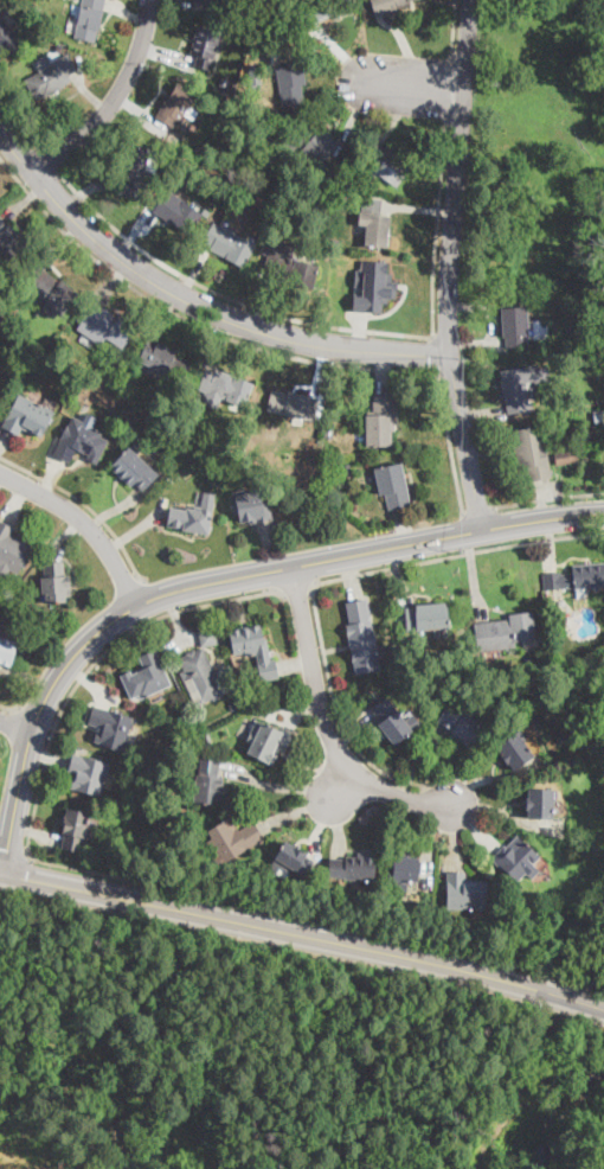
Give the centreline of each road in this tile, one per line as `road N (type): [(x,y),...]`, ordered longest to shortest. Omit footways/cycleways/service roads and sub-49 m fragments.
road 1 (tertiary): [(4,875),(37,716),(68,663),(127,611),(207,582),(603,515)]
road 2 (tertiary): [(4,875),(490,977),(603,1010)]
road 3 (tertiary): [(0,136),(81,226),(174,293),(252,325),(329,344),(450,353)]
road 4 (residential): [(450,353),(470,0)]
road 5 (residential): [(293,566),(321,707),(341,755),(377,786),(452,804)]
road 6 (residential): [(36,178),(121,92),(141,49),(150,0)]
road 7 (residential): [(137,605),(90,525),(0,472)]
road 8 (tertiary): [(482,531),(450,353)]

